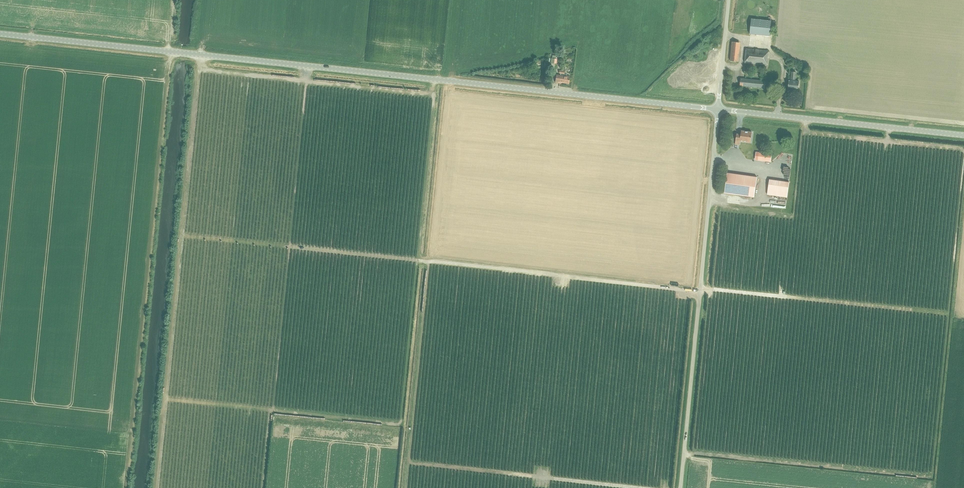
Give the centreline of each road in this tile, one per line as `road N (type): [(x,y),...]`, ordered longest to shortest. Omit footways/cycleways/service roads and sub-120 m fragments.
road 1 (tertiary): [(719,108),(0,34)]
road 2 (tertiary): [(681,487),(719,108)]
road 3 (tertiary): [(963,136),(719,108)]

